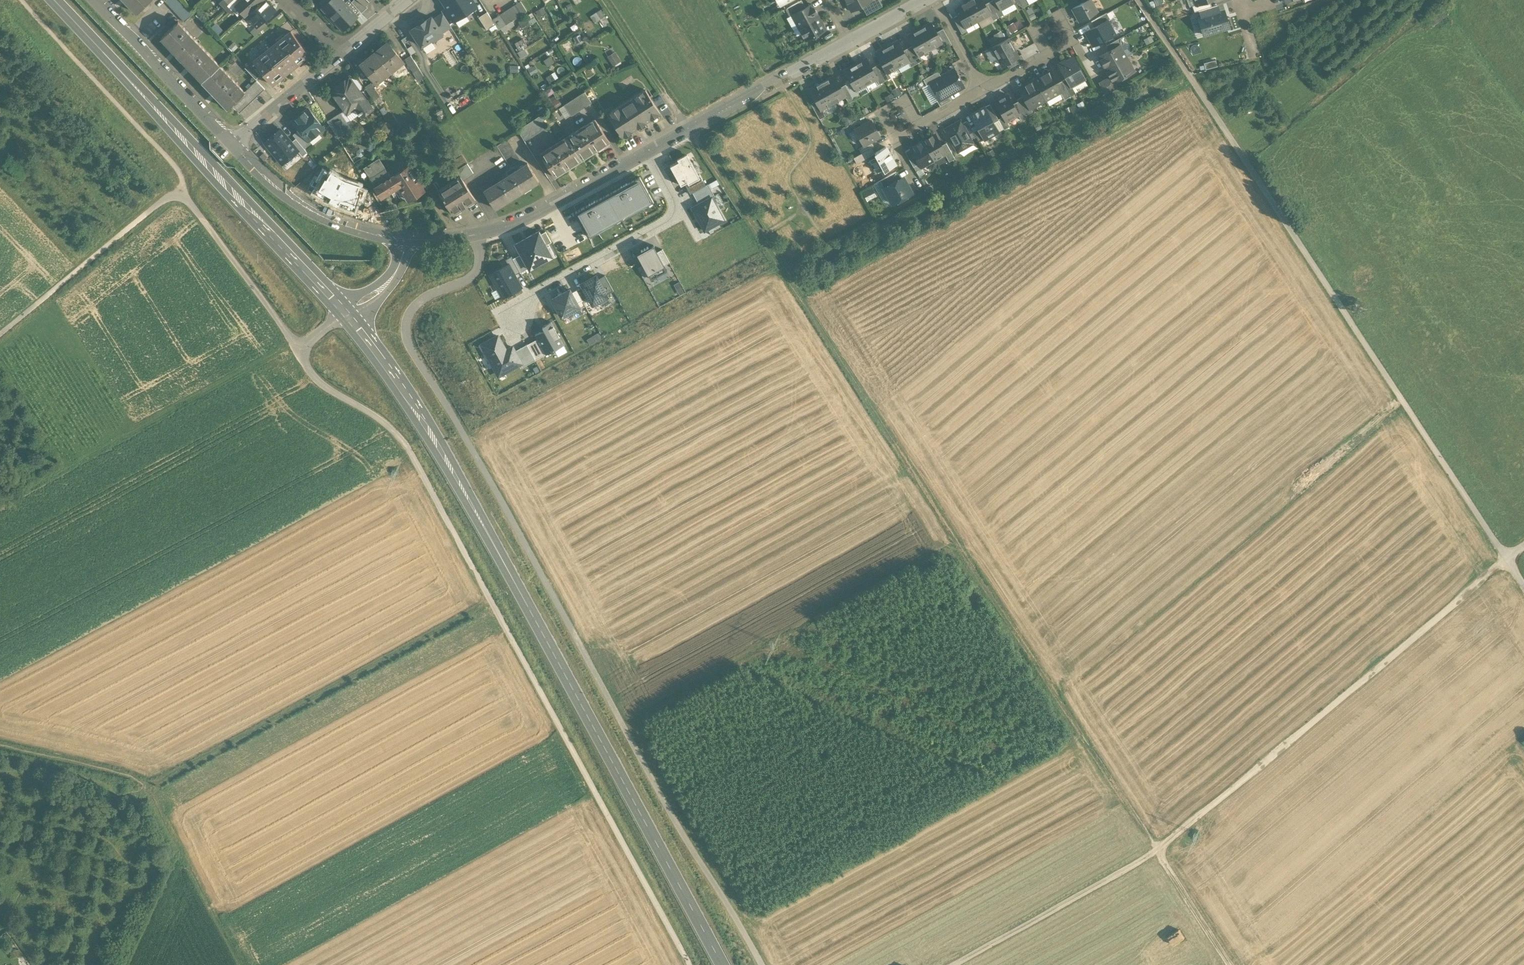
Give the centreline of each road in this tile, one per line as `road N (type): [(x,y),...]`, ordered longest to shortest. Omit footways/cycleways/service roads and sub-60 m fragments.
road 1 (track): [(688,129),(1232,964)]
road 2 (track): [(480,235),(473,274),(416,303),(408,317),(411,349),(760,964)]
road 3 (secondary): [(347,315),(442,449),(723,964)]
road 4 (track): [(687,964),(397,431),(328,389),(295,345)]
road 5 (track): [(956,964),(1158,850),(1506,561)]
road 6 (secondary): [(53,0),(347,315)]
road 7 (unclassified): [(295,345),(188,199),(177,196),(0,336)]
road 8 (track): [(146,788),(488,601)]
road 9 (track): [(295,345),(0,505)]
road 10 (track): [(21,0),(185,172),(177,196)]
road 11 (residential): [(646,154),(521,223),(465,238),(405,241)]
road 12 (residential): [(848,37),(646,154)]
road 13 (residential): [(234,146),(93,0)]
road 14 (residential): [(678,209),(675,218),(525,301),(515,317)]
road 15 (residential): [(405,241),(306,208),(234,146)]
road 16 (track): [(238,964),(146,788)]
road 17 (track): [(0,747),(136,779)]
road 18 (residential): [(339,56),(234,146)]
road 19 (track): [(0,366),(63,471)]

